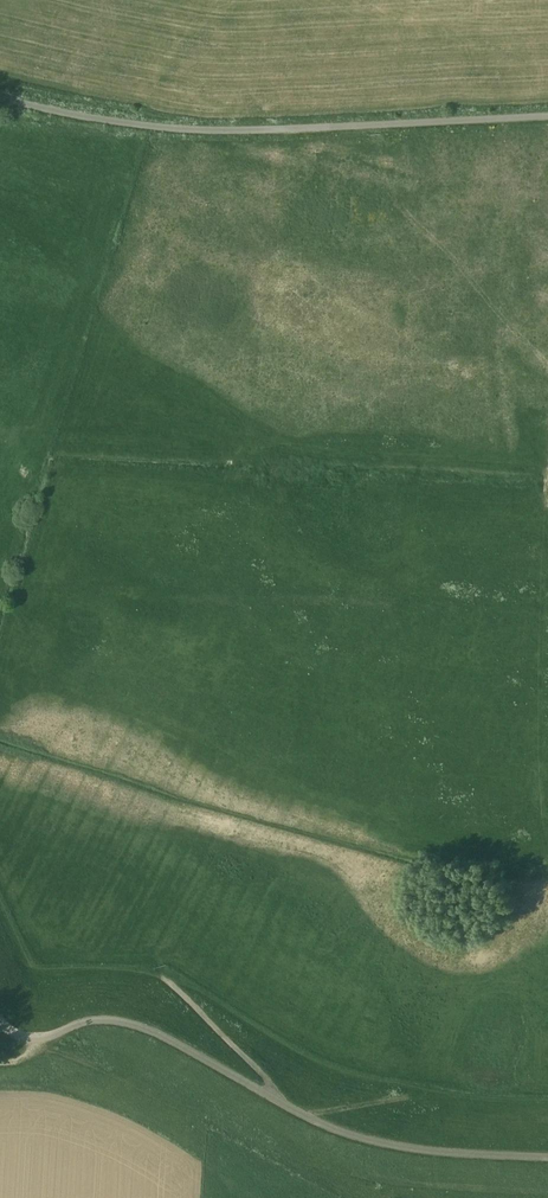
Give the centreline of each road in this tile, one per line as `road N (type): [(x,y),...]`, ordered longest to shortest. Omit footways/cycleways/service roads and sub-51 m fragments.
road 1 (unclassified): [(547,1160),(349,1135),(122,1020),(84,1020),(32,1040),(0,1022)]
road 2 (unclassified): [(547,116),(215,130),(120,124),(0,98)]
road 3 (track): [(272,1097),(267,1079),(163,978)]

